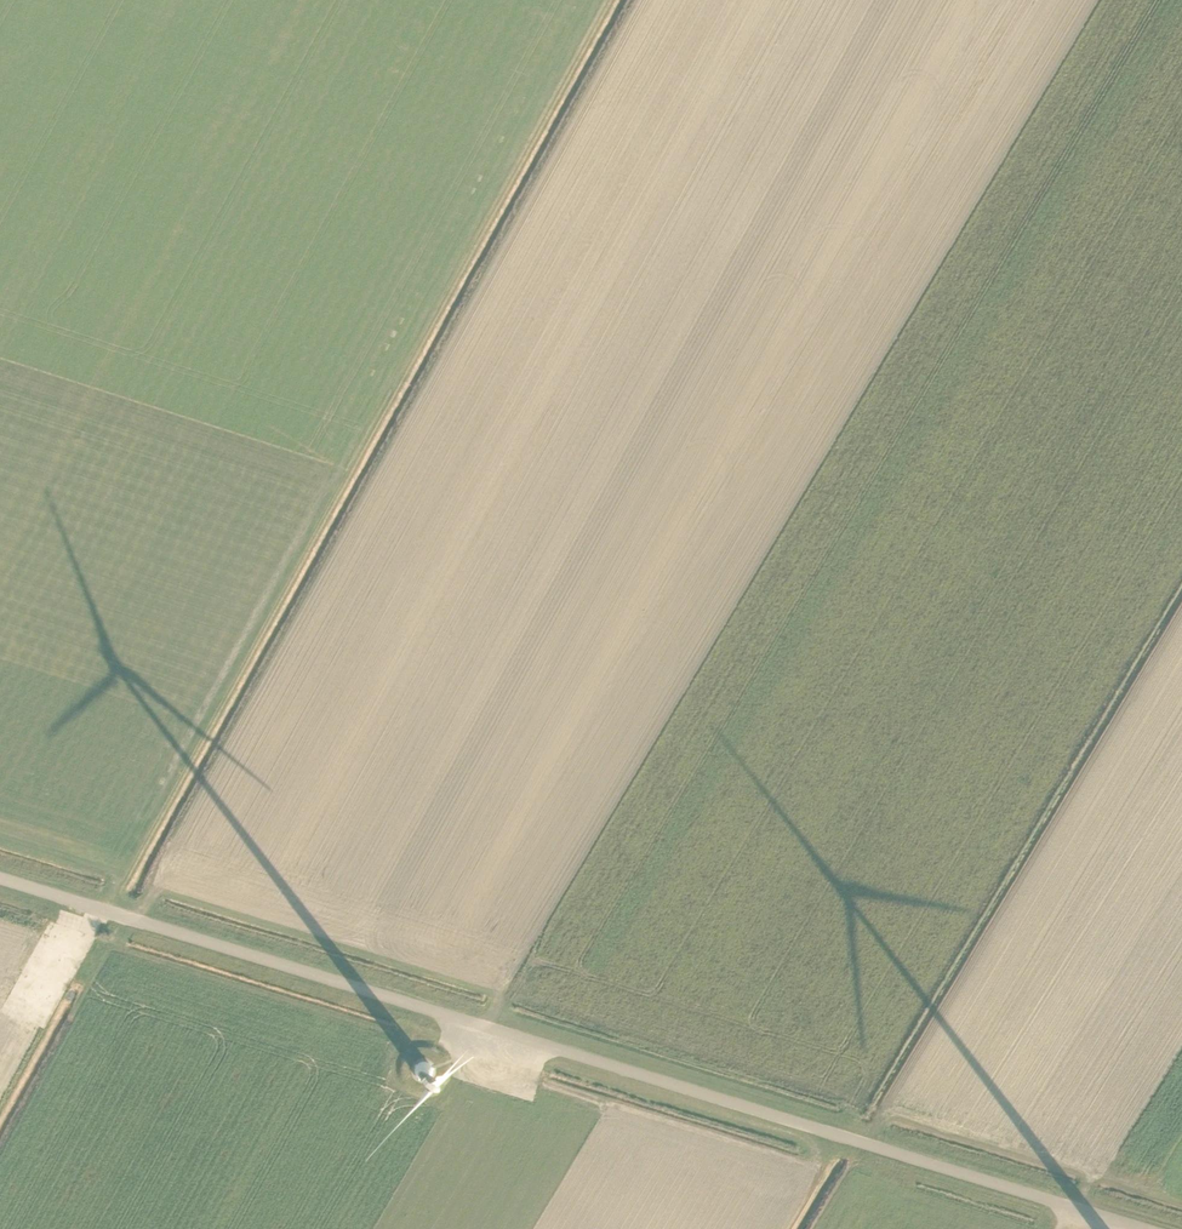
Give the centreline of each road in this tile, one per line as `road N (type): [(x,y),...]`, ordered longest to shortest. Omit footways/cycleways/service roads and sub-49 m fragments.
road 1 (unclassified): [(1143,1228),(0,879)]

